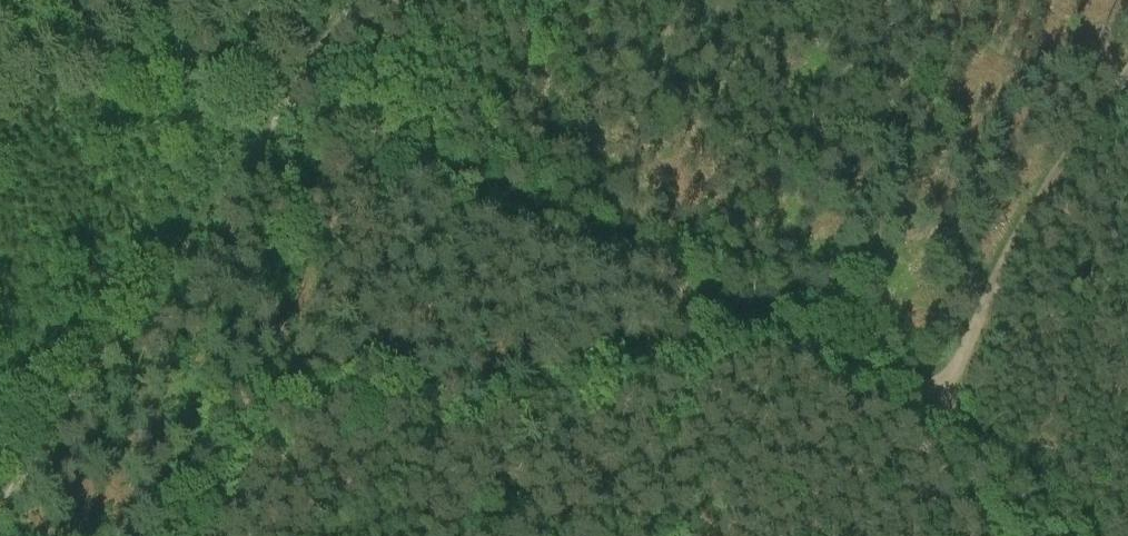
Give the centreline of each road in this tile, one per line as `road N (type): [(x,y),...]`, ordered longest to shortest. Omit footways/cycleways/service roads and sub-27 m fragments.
road 1 (track): [(920,413),(300,95),(33,0)]
road 2 (track): [(920,413),(1053,176),(1127,73)]
road 3 (track): [(920,413),(1091,535)]

